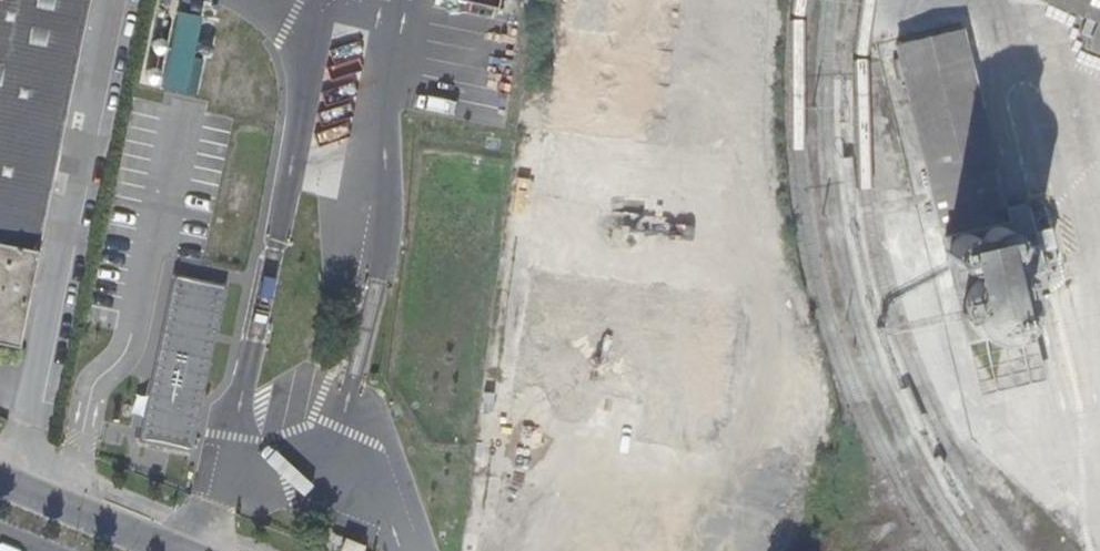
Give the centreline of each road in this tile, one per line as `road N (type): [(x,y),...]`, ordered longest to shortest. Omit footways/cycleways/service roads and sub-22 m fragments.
road 1 (secondary): [(173,550),(0,482)]

